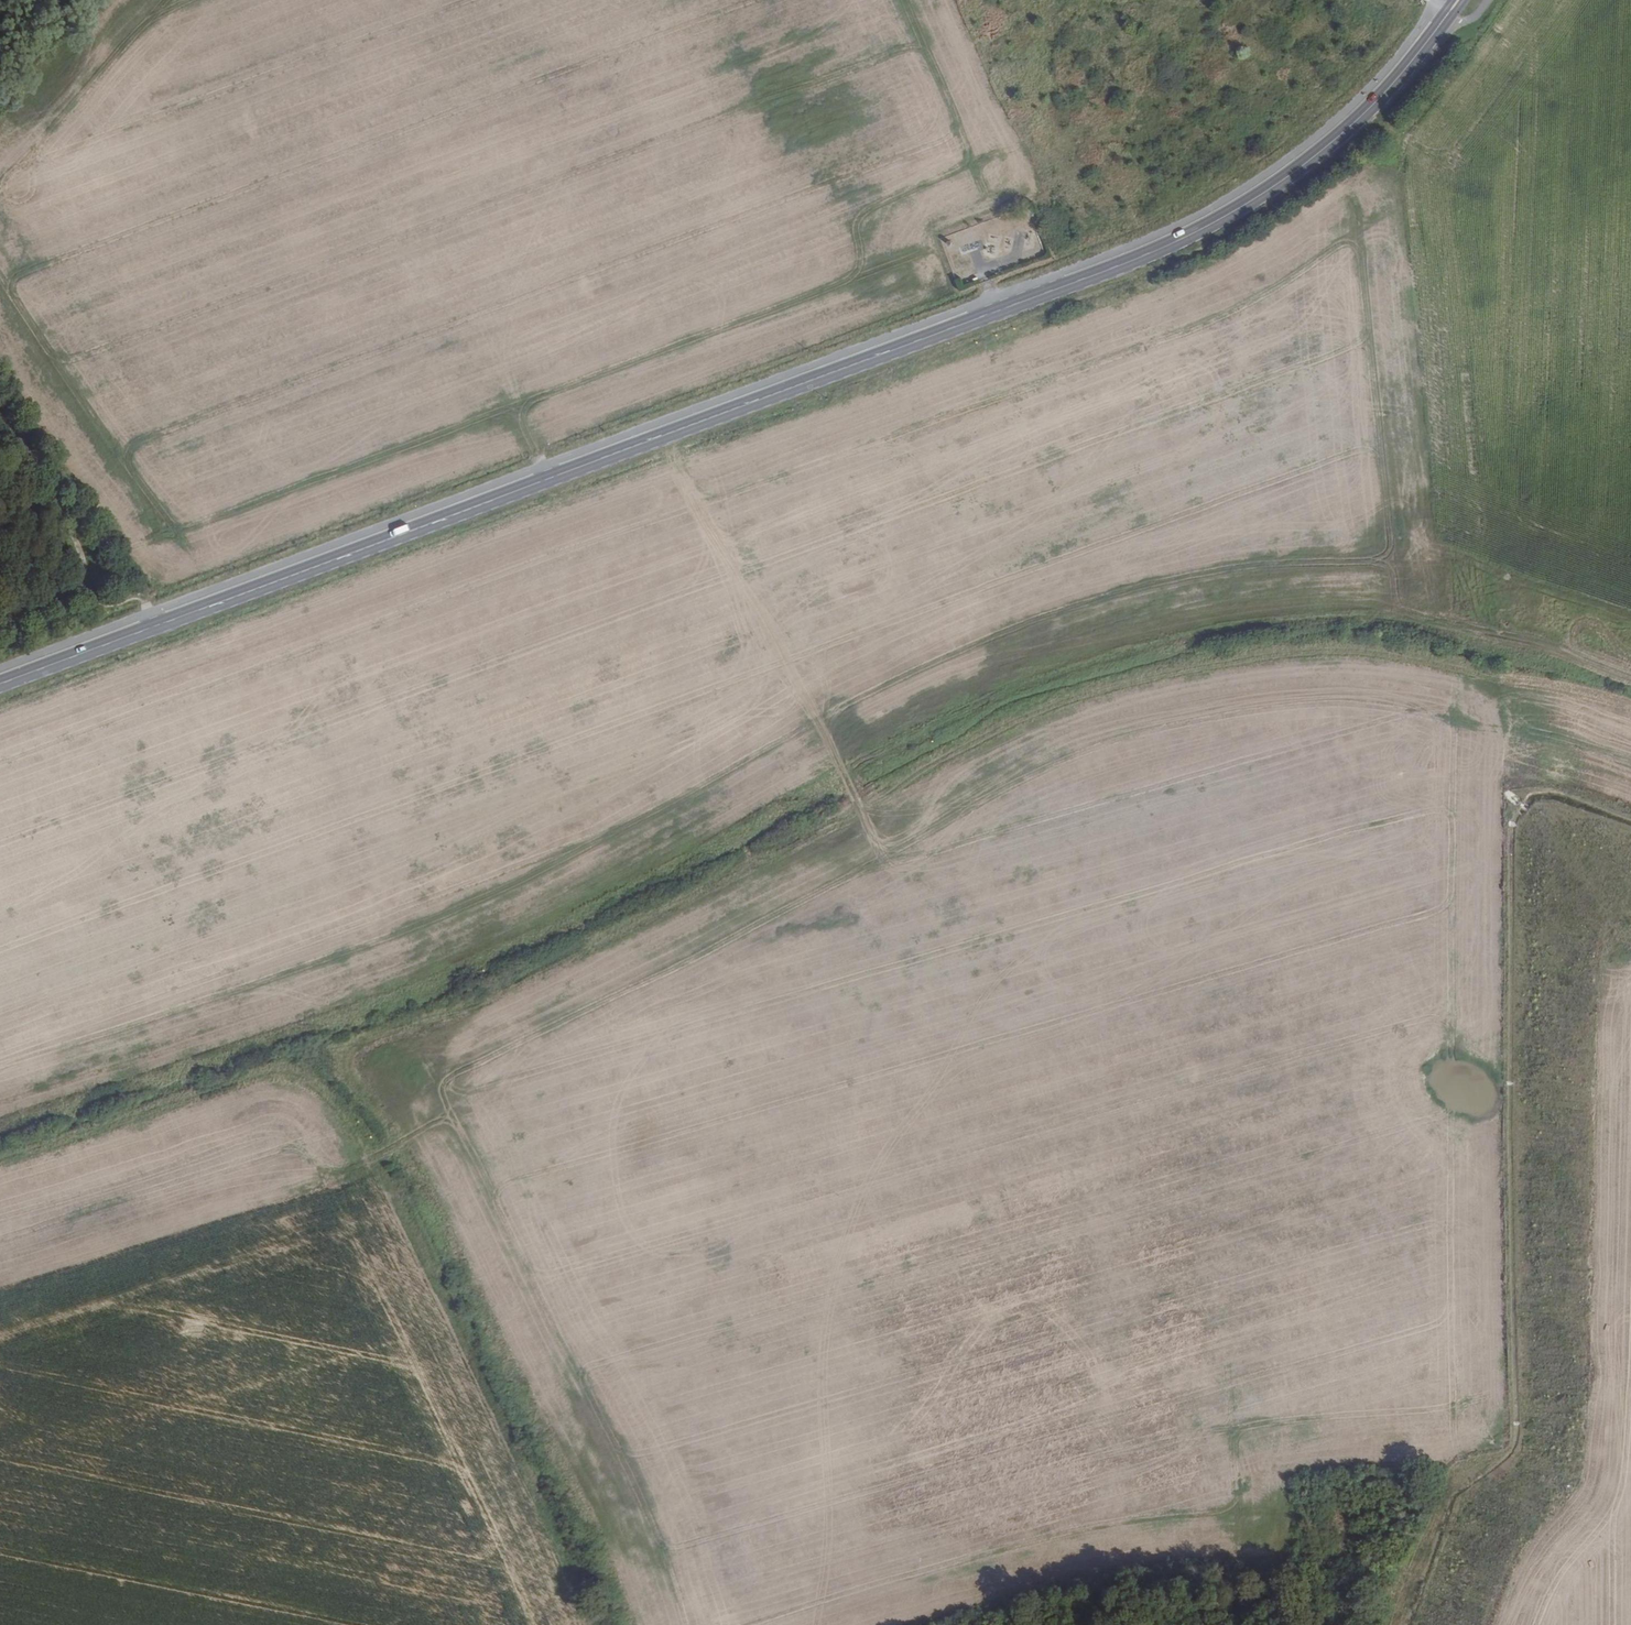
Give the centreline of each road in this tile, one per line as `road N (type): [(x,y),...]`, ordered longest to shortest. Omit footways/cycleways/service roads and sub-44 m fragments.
road 1 (primary): [(0,683),(1167,245),(1235,211),(1328,145),(1398,78),(1458,0)]
road 2 (track): [(0,404),(50,485),(88,582)]

